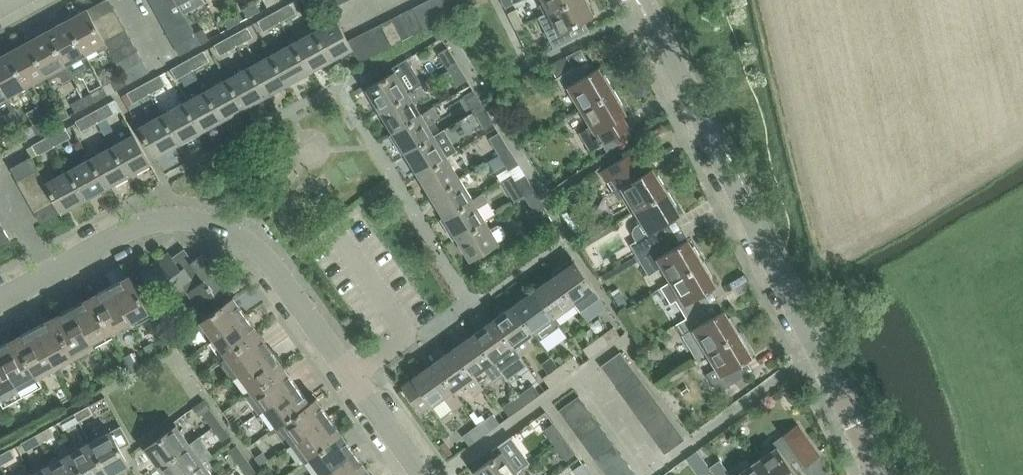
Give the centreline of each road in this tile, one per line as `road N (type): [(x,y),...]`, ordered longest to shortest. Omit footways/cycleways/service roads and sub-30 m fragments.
road 1 (residential): [(873,474),(646,0)]
road 2 (residential): [(422,474),(249,240),(169,216),(129,228),(49,276)]

